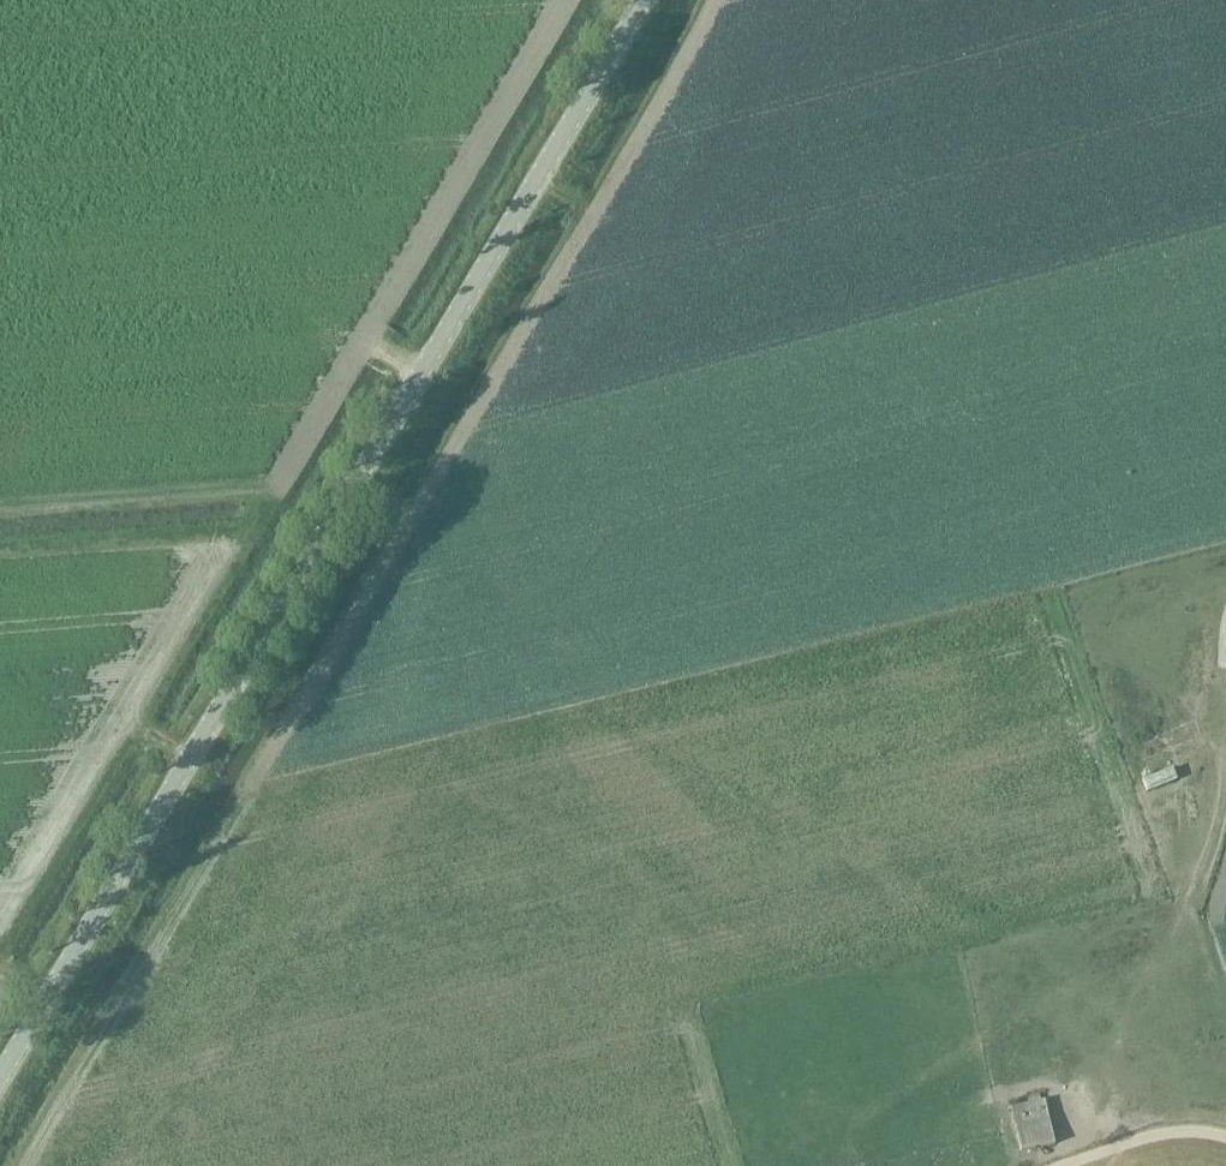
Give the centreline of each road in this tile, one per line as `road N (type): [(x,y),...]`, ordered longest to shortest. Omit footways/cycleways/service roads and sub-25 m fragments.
road 1 (unclassified): [(0,1066),(629,0)]
road 2 (track): [(1129,961),(1173,921),(1214,851),(1225,788)]

